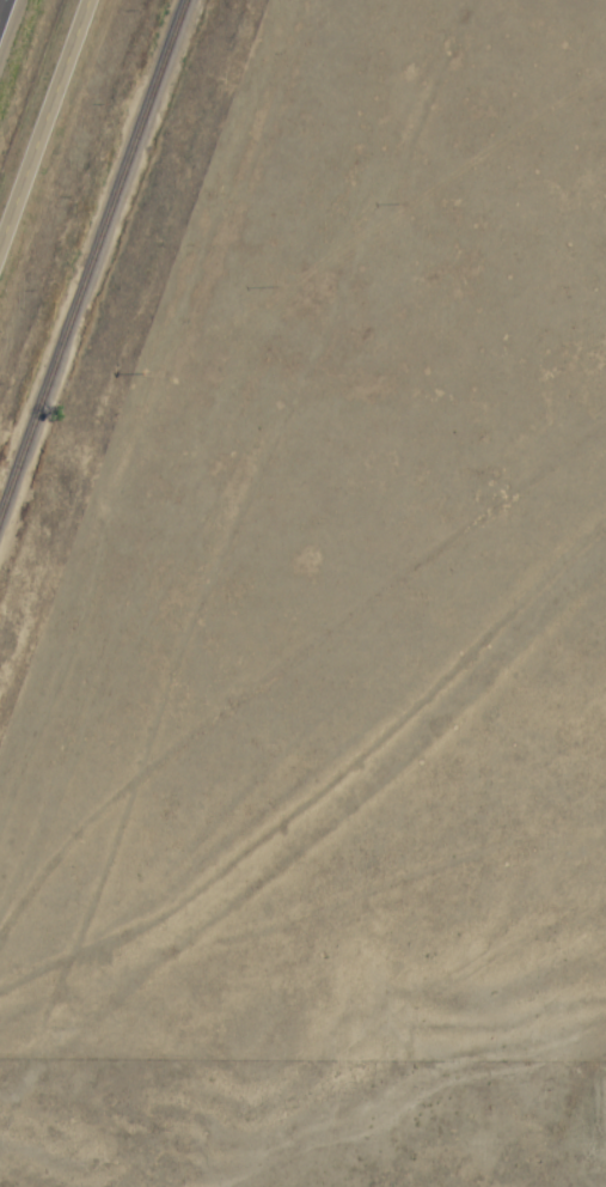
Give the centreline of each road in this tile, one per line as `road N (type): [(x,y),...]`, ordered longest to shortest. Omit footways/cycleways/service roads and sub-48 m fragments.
road 1 (tertiary): [(0,233),(85,0)]

